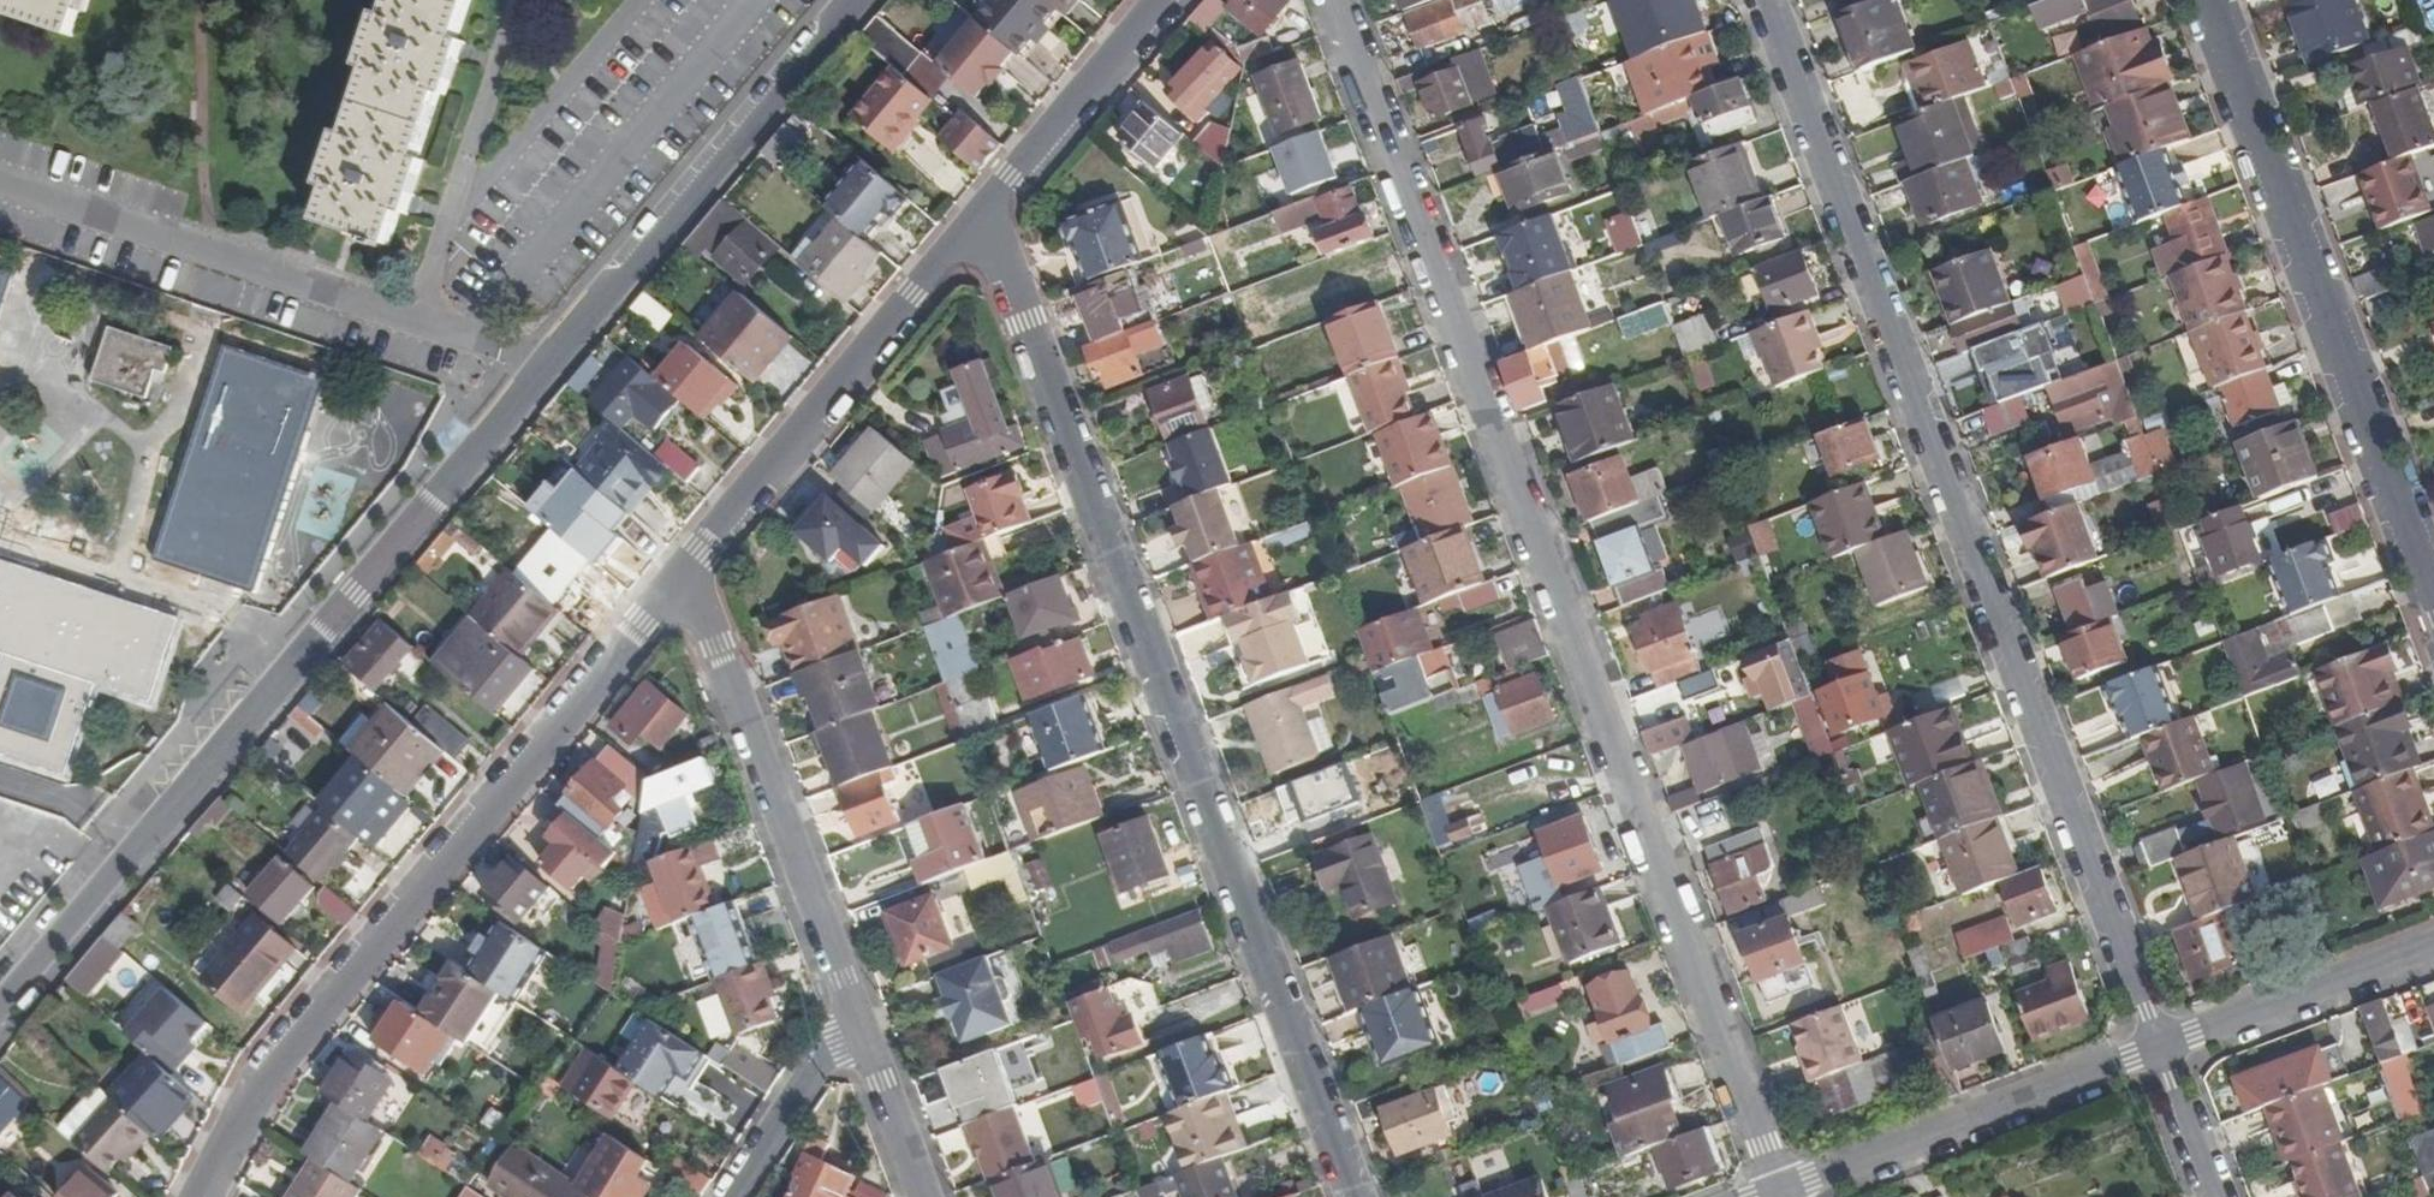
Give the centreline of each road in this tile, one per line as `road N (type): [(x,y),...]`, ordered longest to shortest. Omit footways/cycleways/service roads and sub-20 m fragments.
road 1 (residential): [(1335,0),(1782,1194)]
road 2 (residential): [(2165,1049),(1766,0)]
road 3 (residential): [(1357,1196),(1028,321),(979,219)]
road 4 (residential): [(544,367),(0,1016)]
road 5 (residential): [(688,574),(262,1086),(200,1196)]
road 6 (tertiary): [(2210,0),(2433,596)]
road 7 (residential): [(462,340),(0,184)]
road 8 (residential): [(854,0),(544,367)]
road 9 (residential): [(853,1012),(688,574)]
road 10 (residential): [(979,219),(688,574)]
road 11 (residential): [(462,340),(753,0)]
road 12 (residential): [(2165,1049),(1782,1194)]
road 13 (residential): [(2433,946),(2165,1049)]
road 14 (residential): [(1161,0),(979,219)]
road 15 (residential): [(734,1196),(853,1012)]
road 16 (residential): [(924,1196),(853,1012)]
road 17 (residential): [(2165,1049),(2220,1196)]

